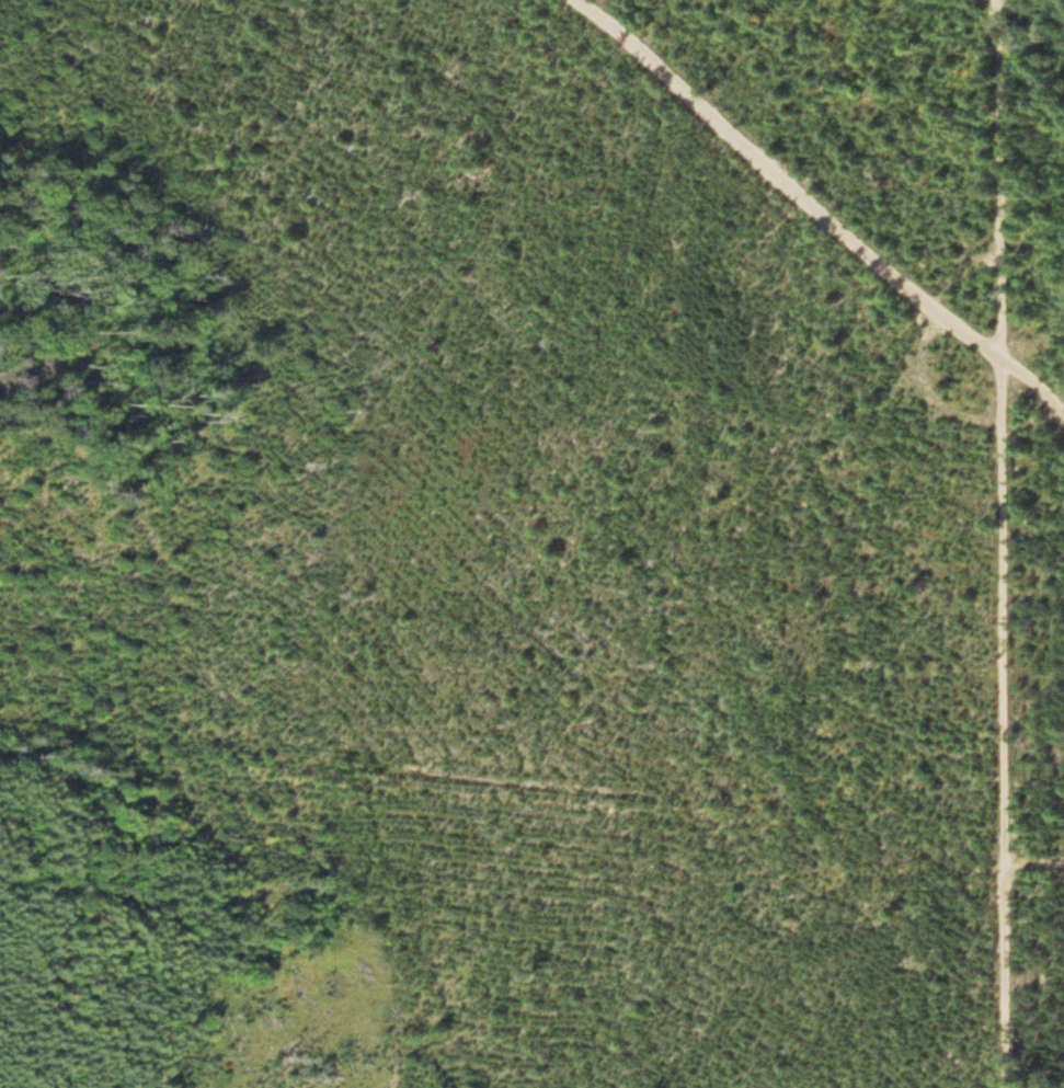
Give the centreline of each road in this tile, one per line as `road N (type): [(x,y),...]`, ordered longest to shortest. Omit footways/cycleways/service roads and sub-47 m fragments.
road 1 (track): [(1015,1087),(1005,0)]
road 2 (residential): [(1005,358),(828,217),(639,39),(584,0)]

